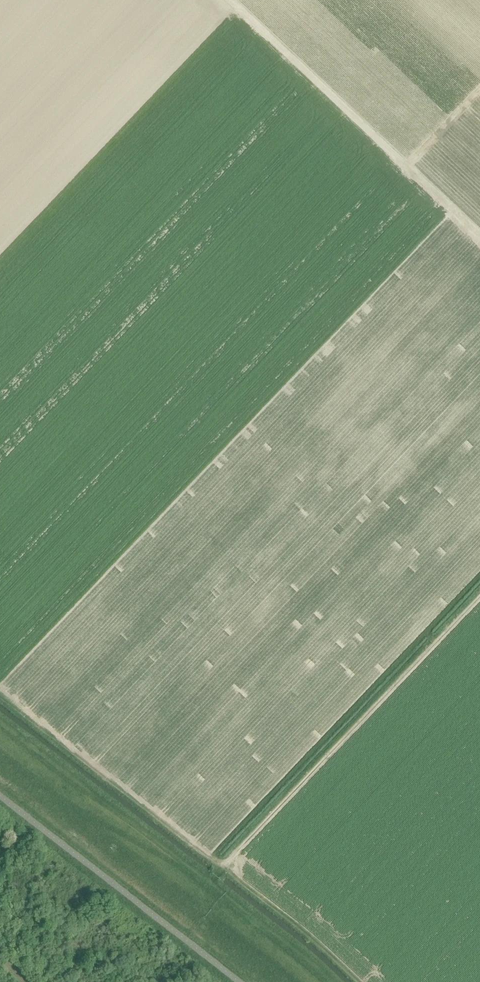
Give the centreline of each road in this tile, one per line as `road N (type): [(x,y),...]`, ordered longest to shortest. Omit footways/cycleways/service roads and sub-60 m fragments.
road 1 (track): [(225,866),(479,600)]

